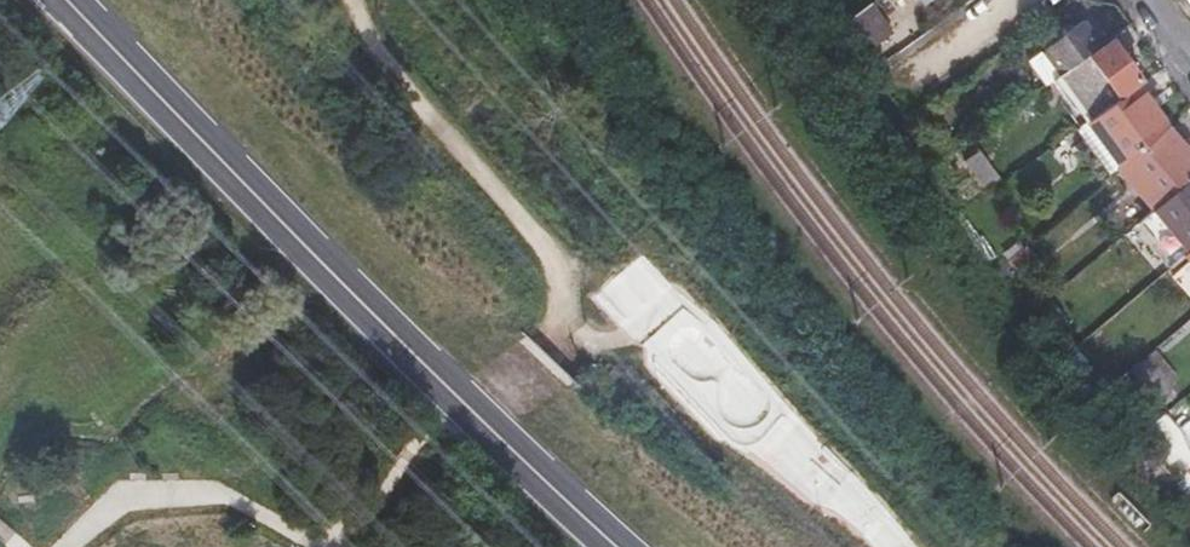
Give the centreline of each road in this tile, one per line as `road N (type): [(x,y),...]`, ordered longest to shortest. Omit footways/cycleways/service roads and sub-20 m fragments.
road 1 (primary): [(616,546),(474,416),(63,0)]
road 2 (track): [(355,0),(368,30),(569,283),(543,352),(436,431)]

